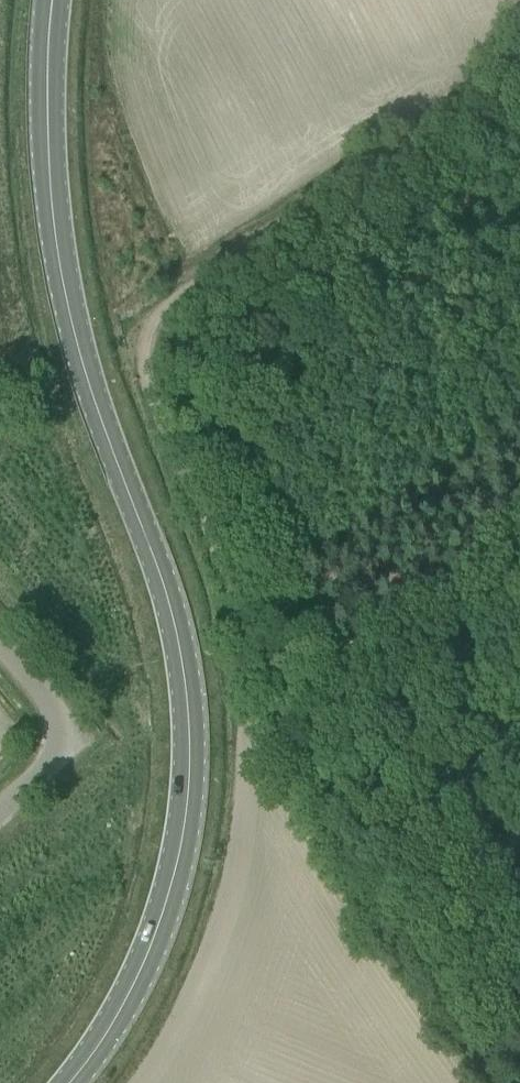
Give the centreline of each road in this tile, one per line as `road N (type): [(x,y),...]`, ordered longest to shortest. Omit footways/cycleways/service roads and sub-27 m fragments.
road 1 (track): [(519,73),(168,304),(149,321),(135,360),(155,425),(311,778),(385,914),(502,1082)]
road 2 (secondary): [(72,1082),(155,934),(177,855),(186,742),(171,603),(89,384),(67,298),(48,102),(51,0)]
road 3 (unclassified): [(0,803),(35,773),(59,733),(44,696),(0,646)]

